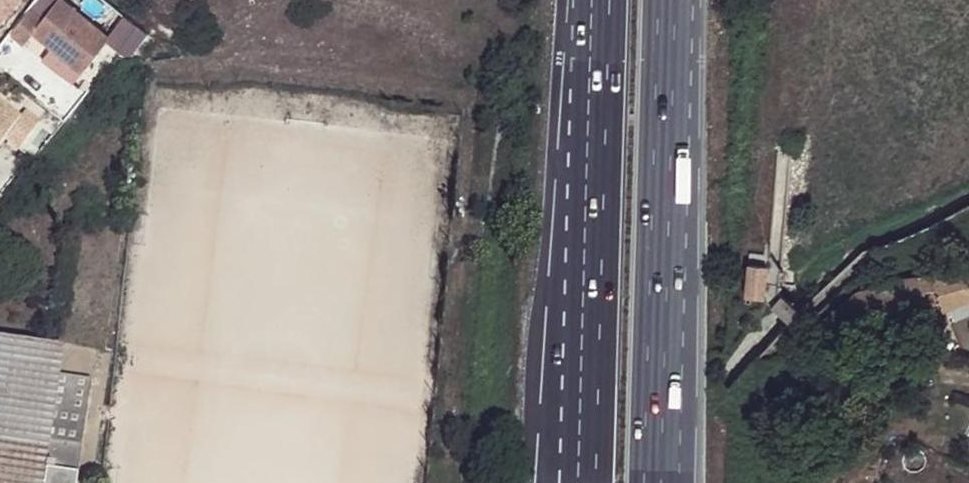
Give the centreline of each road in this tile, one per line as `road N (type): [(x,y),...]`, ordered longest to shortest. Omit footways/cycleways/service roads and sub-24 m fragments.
road 1 (motorway): [(589,0),(547,482)]
road 2 (motorway): [(648,482),(665,0)]
road 3 (motorway): [(601,0),(589,482)]

